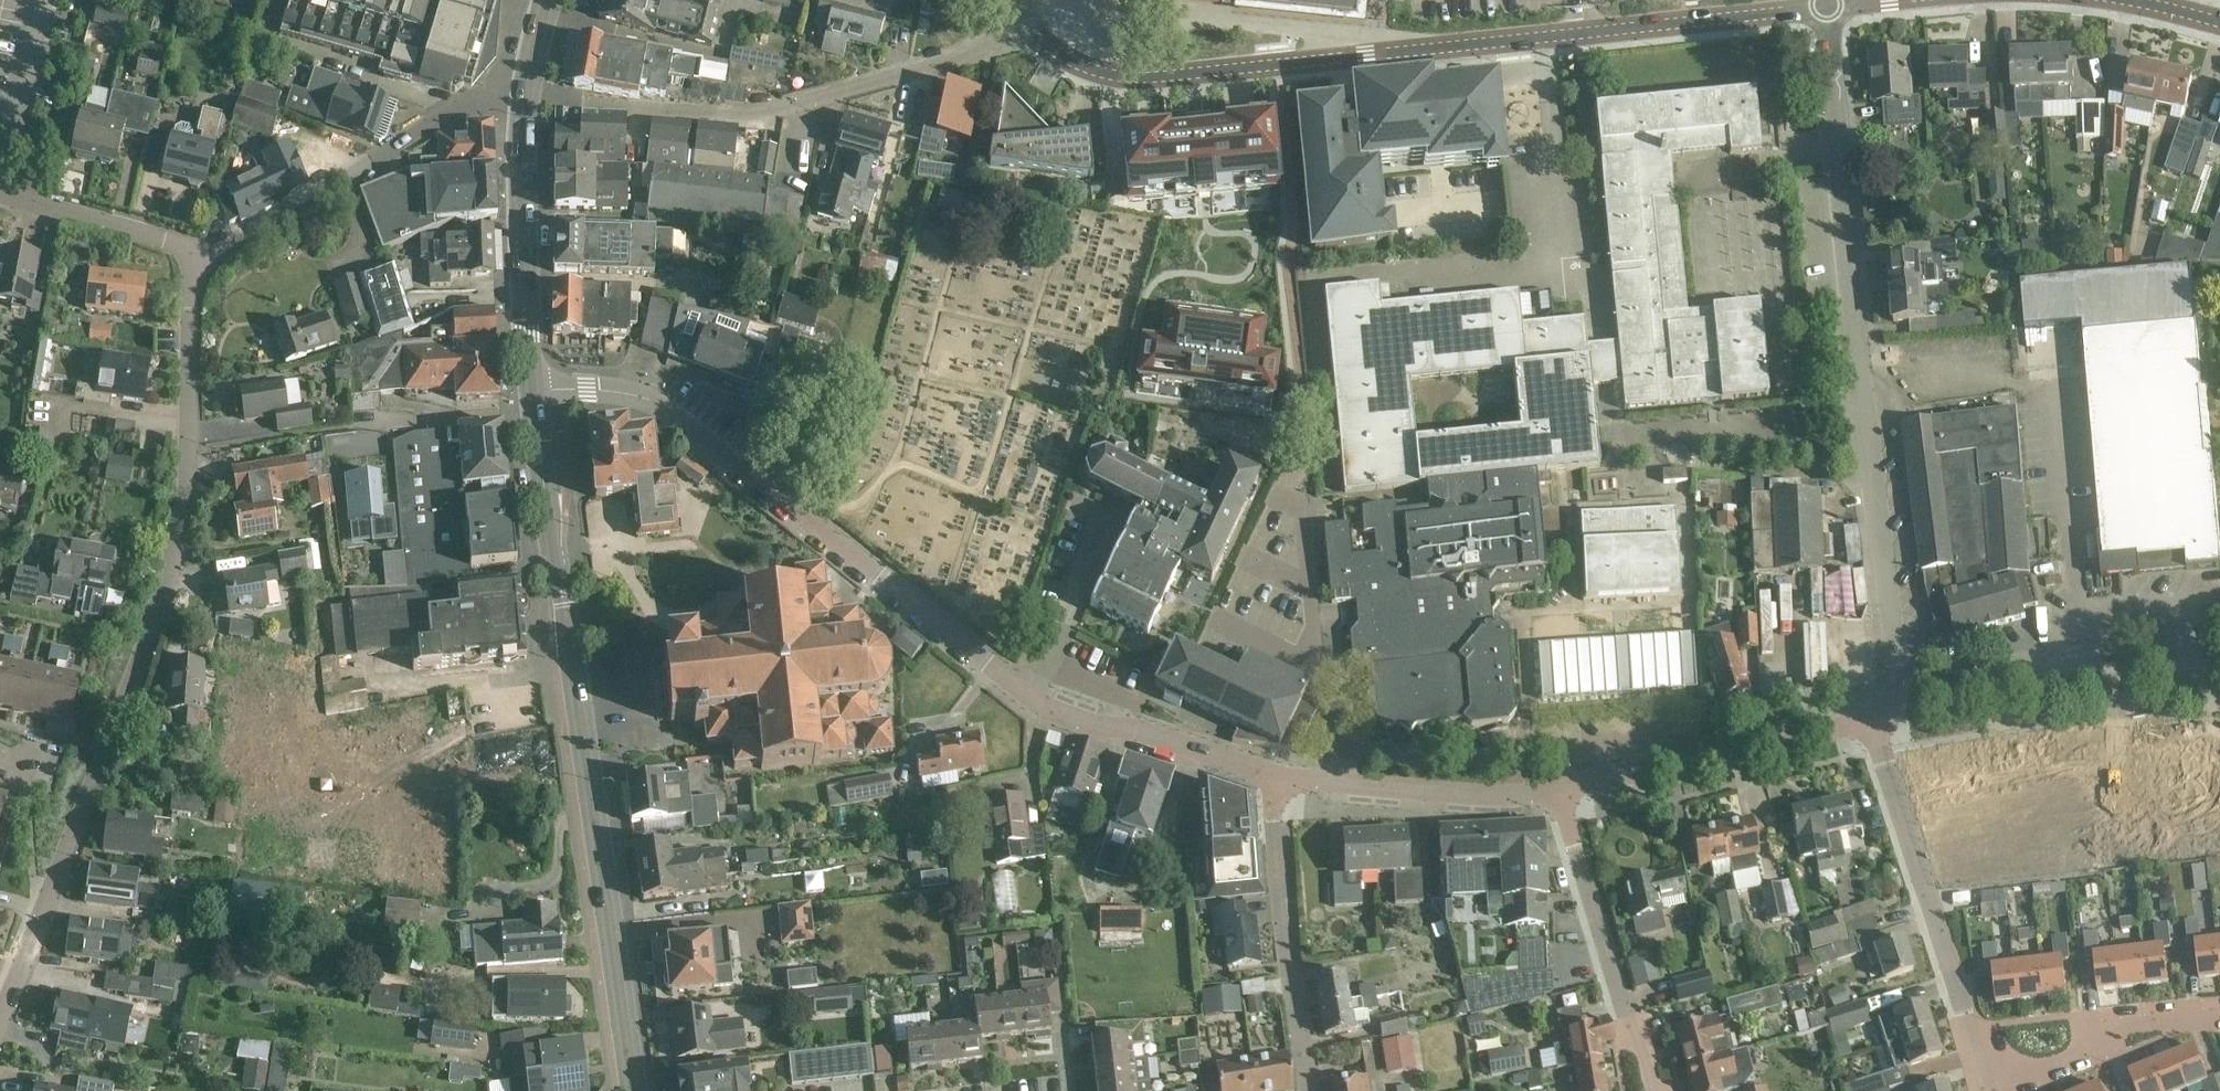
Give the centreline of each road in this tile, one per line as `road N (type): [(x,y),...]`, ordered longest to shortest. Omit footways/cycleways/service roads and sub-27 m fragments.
road 1 (residential): [(0,1018),(152,622),(190,453),(189,249)]
road 2 (residential): [(1124,79),(1828,5)]
road 3 (secondary): [(632,1090),(532,392)]
road 4 (residential): [(1828,5),(1901,706)]
road 5 (residential): [(532,392),(644,398),(675,416),(1032,699)]
road 6 (residential): [(522,103),(755,115),(1041,36)]
road 7 (residential): [(522,103),(464,107),(214,251),(189,249)]
road 8 (residential): [(1970,1031),(1872,724)]
road 9 (residential): [(2219,677),(1901,706)]
road 10 (residential): [(1561,793),(1611,788),(1872,724)]
road 11 (residential): [(1274,778),(1308,1090)]
road 12 (residential): [(1653,1090),(1561,793)]
road 13 (secondary): [(532,392),(522,103)]
road 14 (residential): [(1274,778),(1418,792),(1561,793)]
road 15 (residential): [(1032,699),(1274,778)]
road 16 (residential): [(189,249),(0,193)]
road 17 (residential): [(1102,516),(1032,699)]
road 18 (residential): [(1970,1031),(2143,1020)]
road 19 (residential): [(2006,1090),(2143,1020)]

